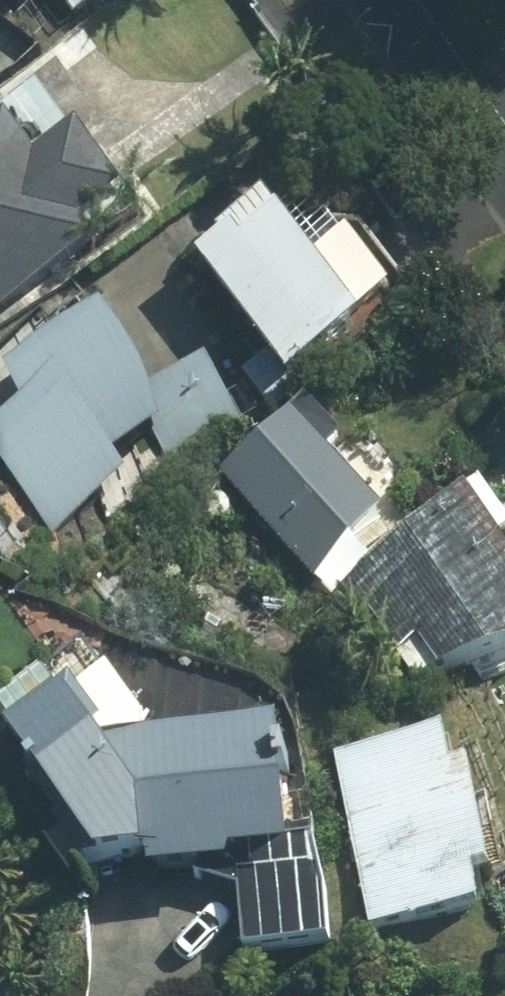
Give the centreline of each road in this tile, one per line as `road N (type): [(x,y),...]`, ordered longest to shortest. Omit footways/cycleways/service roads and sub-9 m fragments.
road 1 (tertiary): [(412,0),(504,129)]

